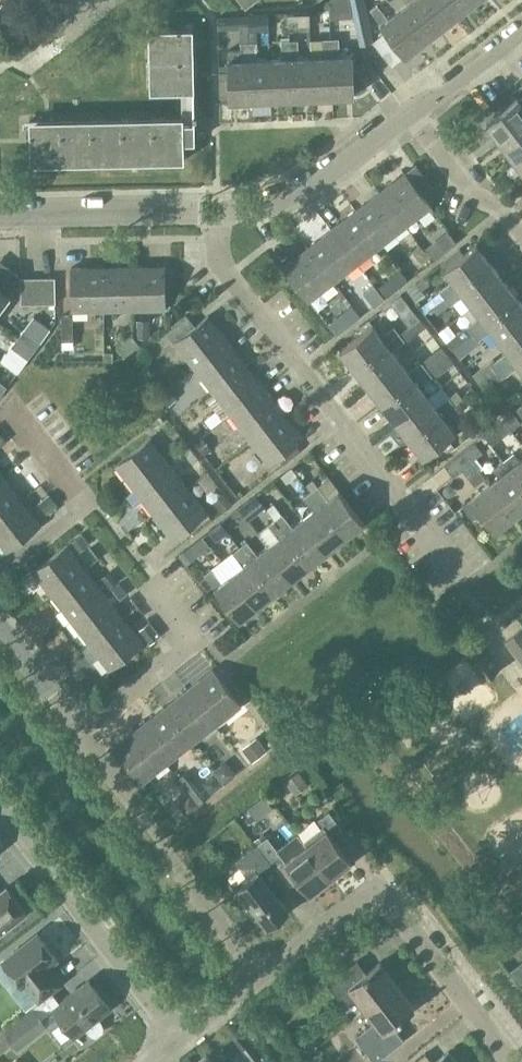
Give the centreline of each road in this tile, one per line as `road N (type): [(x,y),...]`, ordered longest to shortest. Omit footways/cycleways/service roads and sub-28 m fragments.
road 1 (residential): [(413,516),(220,263),(219,212)]
road 2 (residential): [(261,976),(378,891),(512,1061)]
road 3 (residential): [(79,733),(261,976)]
road 4 (residential): [(176,1040),(0,812)]
road 5 (residential): [(0,570),(83,506),(1,399)]
road 6 (residential): [(219,212),(257,211),(305,195),(414,116)]
road 7 (residential): [(79,733),(196,645),(147,590)]
road 8 (residential): [(0,215),(219,212)]
road 9 (residential): [(521,236),(497,204),(478,196),(414,116)]
road 10 (residential): [(414,116),(521,31)]
road 11 (residential): [(0,630),(79,733)]

